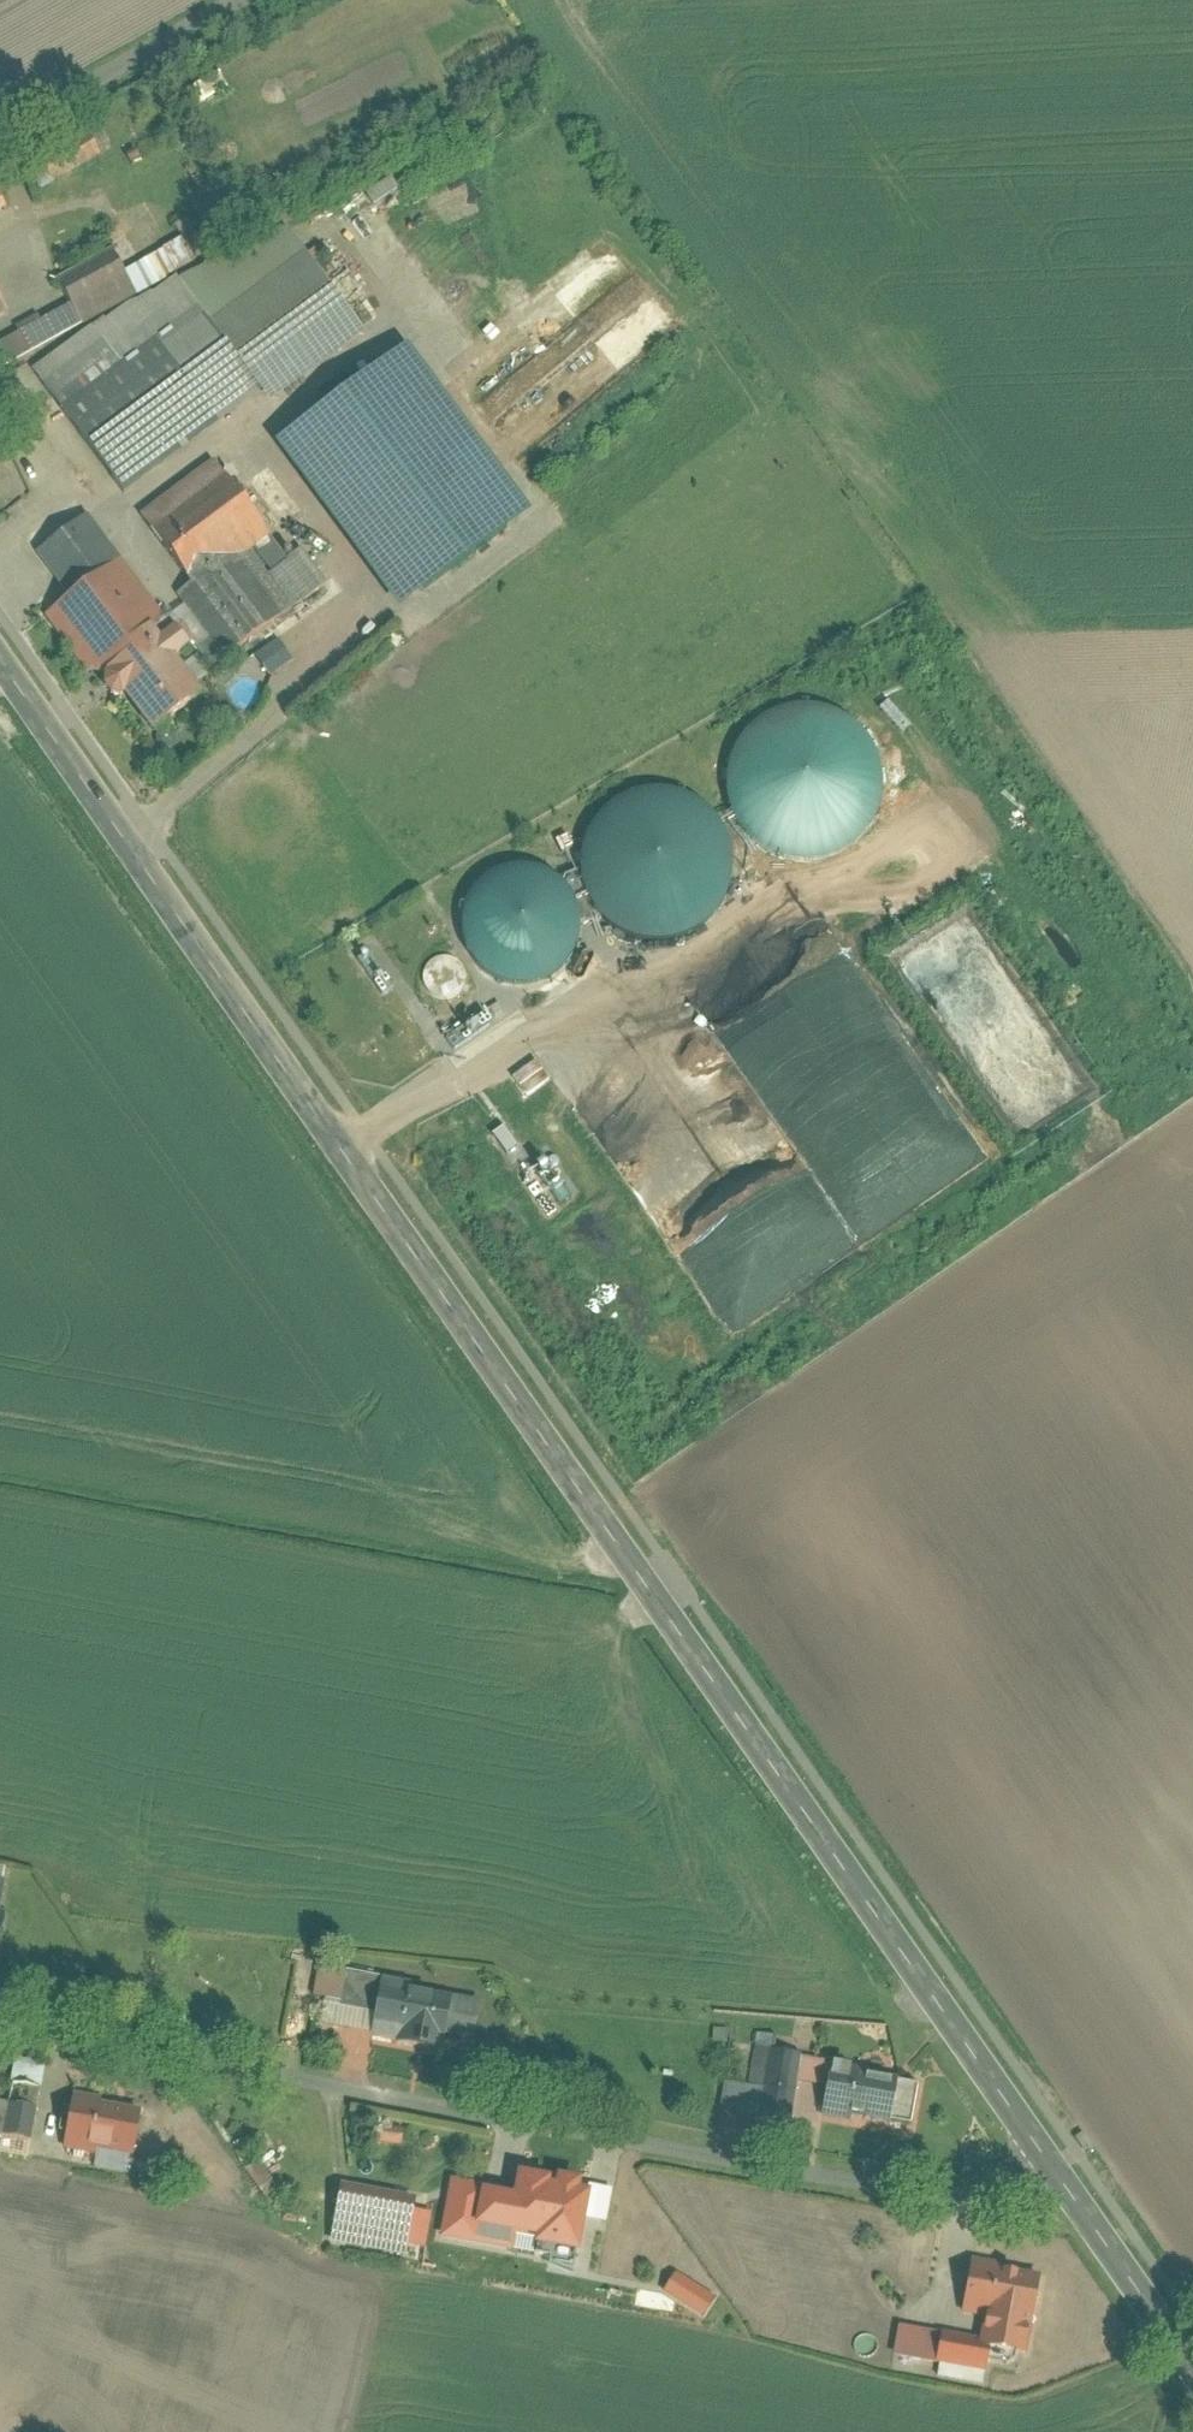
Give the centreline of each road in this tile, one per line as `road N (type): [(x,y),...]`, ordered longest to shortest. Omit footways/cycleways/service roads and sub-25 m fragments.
road 1 (tertiary): [(0,669),(1047,2167)]
road 2 (residential): [(0,2019),(960,2196),(1001,2191),(1047,2167)]
road 3 (tertiary): [(1047,2167),(1192,2375)]
road 4 (unclassified): [(212,0),(0,111)]

